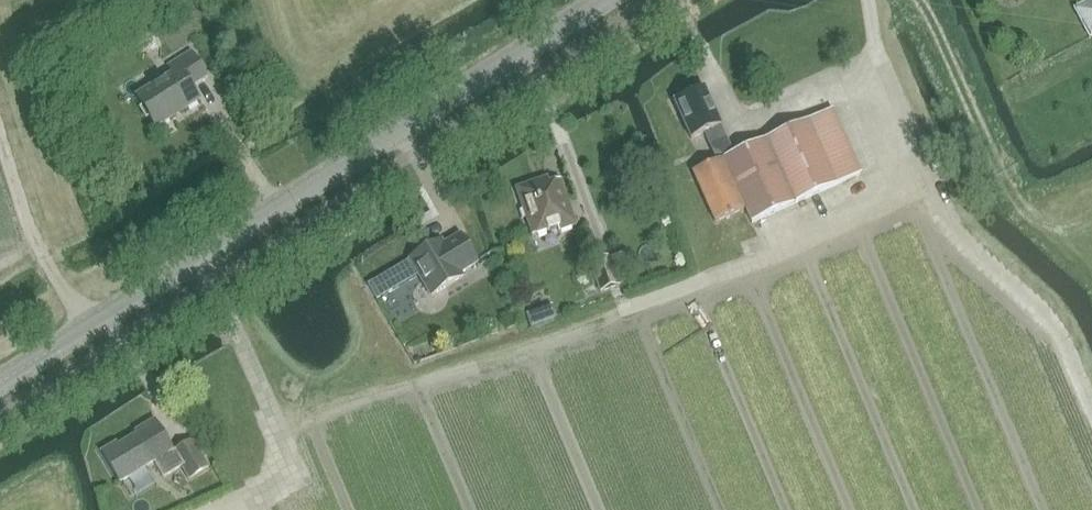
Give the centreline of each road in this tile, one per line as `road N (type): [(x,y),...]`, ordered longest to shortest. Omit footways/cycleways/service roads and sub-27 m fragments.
road 1 (tertiary): [(0,383),(606,0)]
road 2 (track): [(0,130),(38,246),(92,325)]

